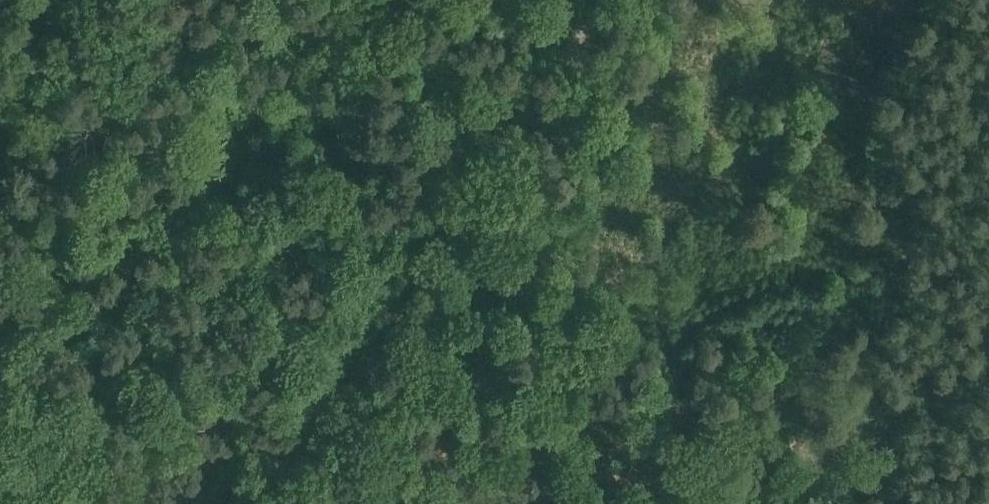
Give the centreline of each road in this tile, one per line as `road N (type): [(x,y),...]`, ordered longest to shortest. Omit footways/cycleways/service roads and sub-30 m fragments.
road 1 (track): [(448,503),(722,309),(873,261),(988,246)]
road 2 (track): [(0,110),(50,0)]

